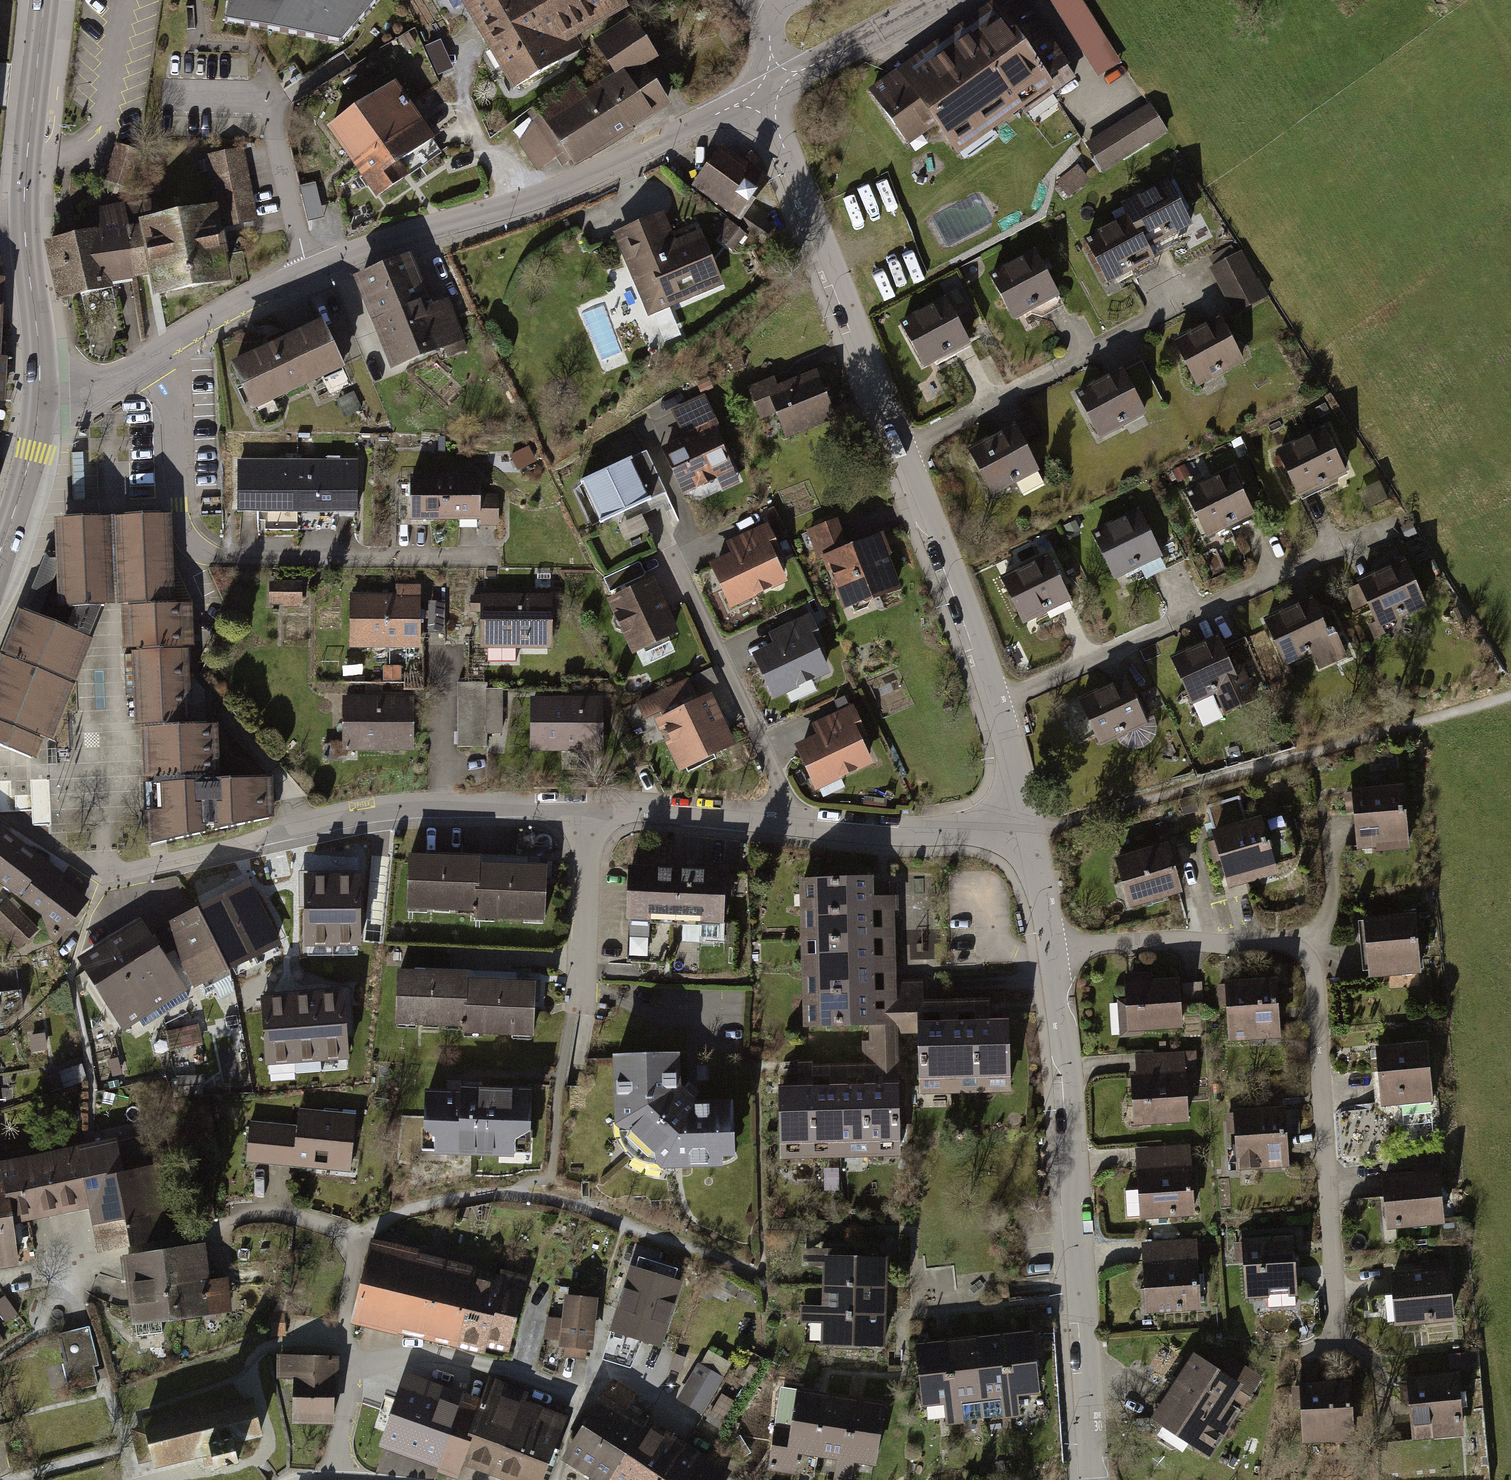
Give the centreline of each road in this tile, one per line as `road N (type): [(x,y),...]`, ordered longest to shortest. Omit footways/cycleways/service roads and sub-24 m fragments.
road 1 (unclassified): [(147,366),(310,273),(588,182),(769,88)]
road 2 (residential): [(1338,1335),(1316,978),(1306,955),(1286,945),(1163,941),(1051,952)]
road 3 (residential): [(1051,952),(1067,1068),(1092,1479)]
road 4 (residential): [(147,366),(175,408),(179,506),(185,534),(199,549),(503,560)]
road 5 (track): [(1510,695),(1026,825)]
road 6 (residential): [(588,811),(445,804),(352,814),(139,869)]
road 7 (residential): [(1026,825),(905,834),(588,811)]
road 8 (residential): [(769,88),(776,126),(903,451)]
road 9 (residential): [(1348,556),(997,702)]
road 10 (residential): [(1194,302),(903,451)]
road 11 (residential): [(903,451),(997,702)]
road 12 (residential): [(351,1366),(435,1357),(576,1399)]
road 13 (secondary): [(26,221),(45,0)]
road 14 (residential): [(588,811),(584,1015)]
road 15 (unclassified): [(769,88),(938,0)]
road 16 (secondary): [(41,389),(26,221)]
road 17 (secondary): [(5,542),(33,451),(41,389)]
road 18 (residential): [(1026,825),(1051,952)]
road 19 (residential): [(997,702),(1026,825)]

